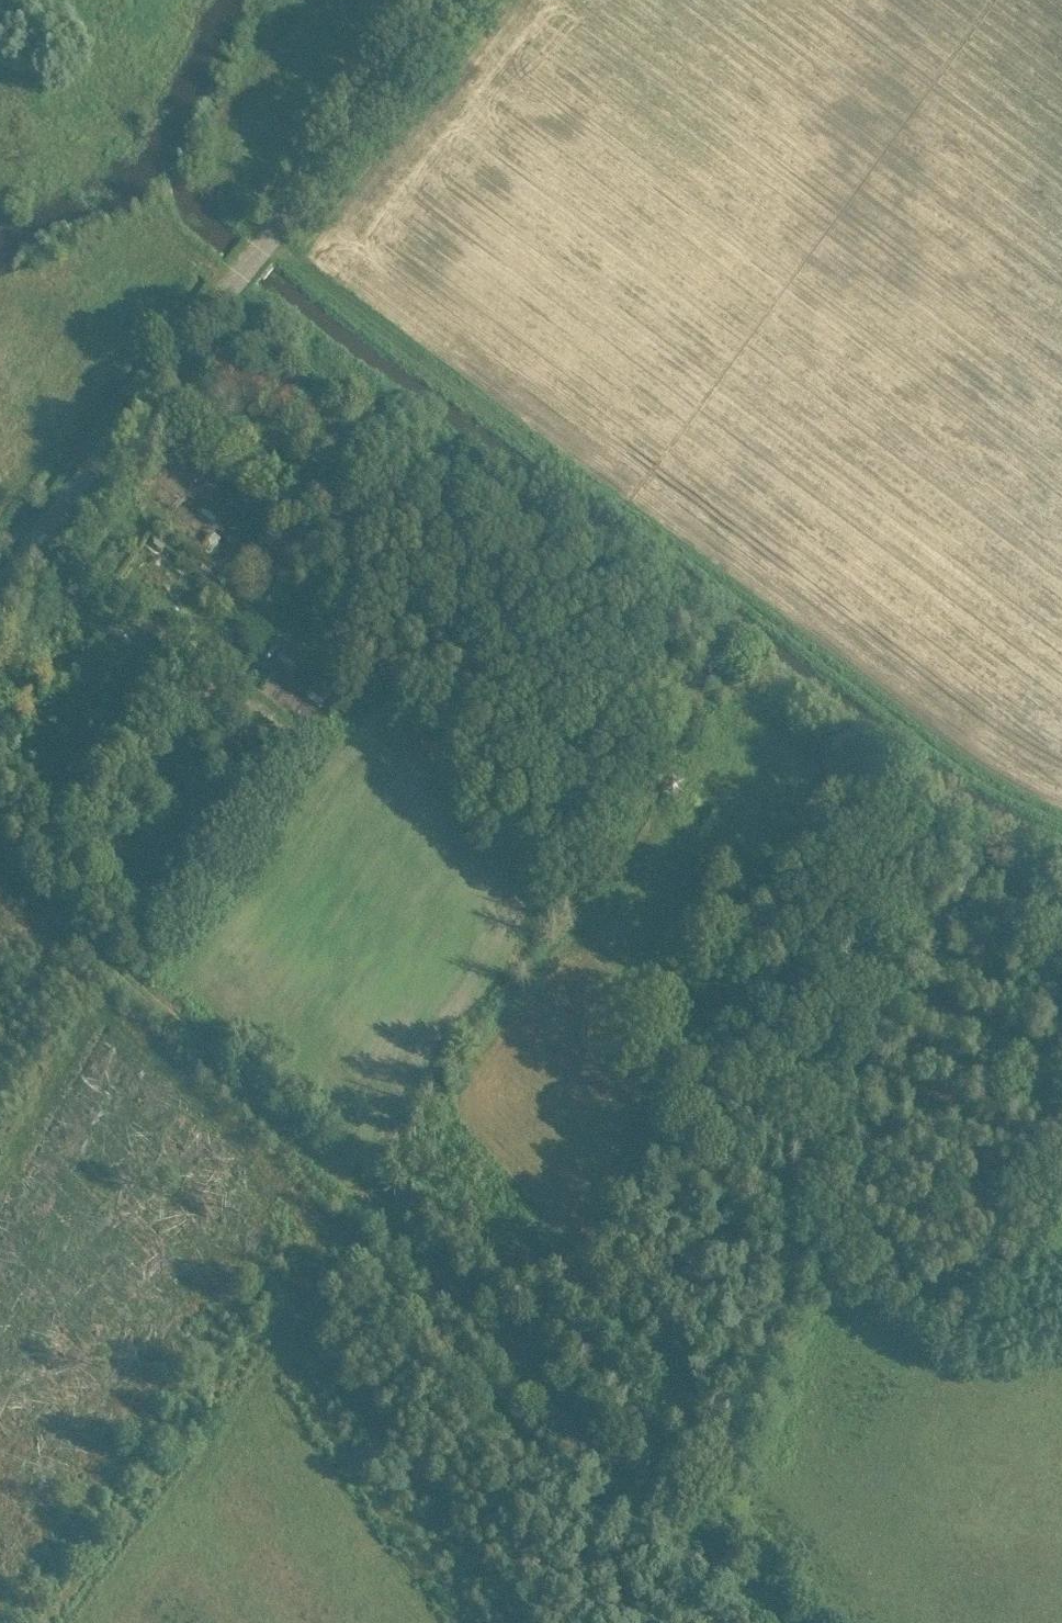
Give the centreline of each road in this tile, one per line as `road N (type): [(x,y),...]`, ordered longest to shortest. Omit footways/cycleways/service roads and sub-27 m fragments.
road 1 (track): [(0,839),(773,1622)]
road 2 (tertiary): [(0,587),(460,0)]

